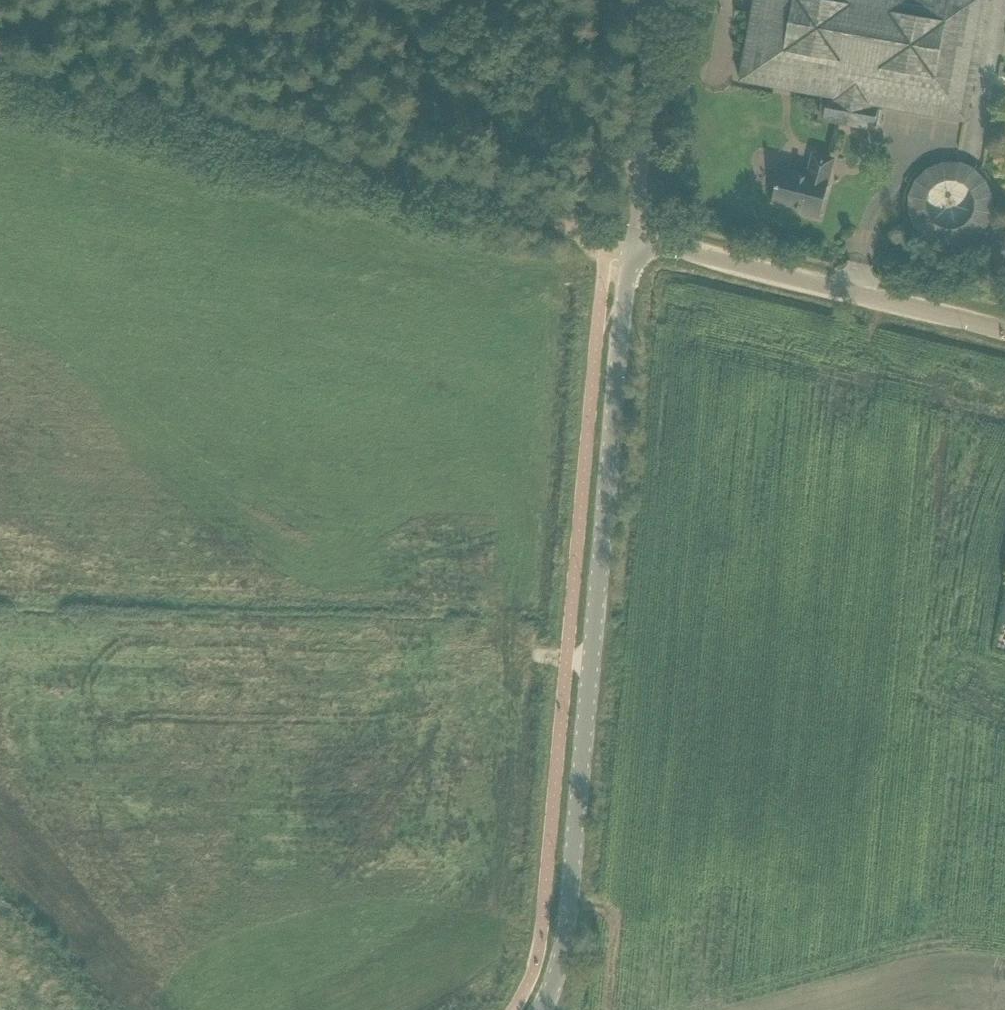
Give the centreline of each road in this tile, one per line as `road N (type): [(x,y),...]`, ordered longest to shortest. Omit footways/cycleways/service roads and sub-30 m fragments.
road 1 (unclassified): [(540,1009),(563,948),(632,247)]
road 2 (track): [(605,249),(523,212),(435,187),(0,79)]
road 3 (unclassified): [(1004,322),(632,247)]
road 4 (unclassified): [(632,247),(659,0)]

